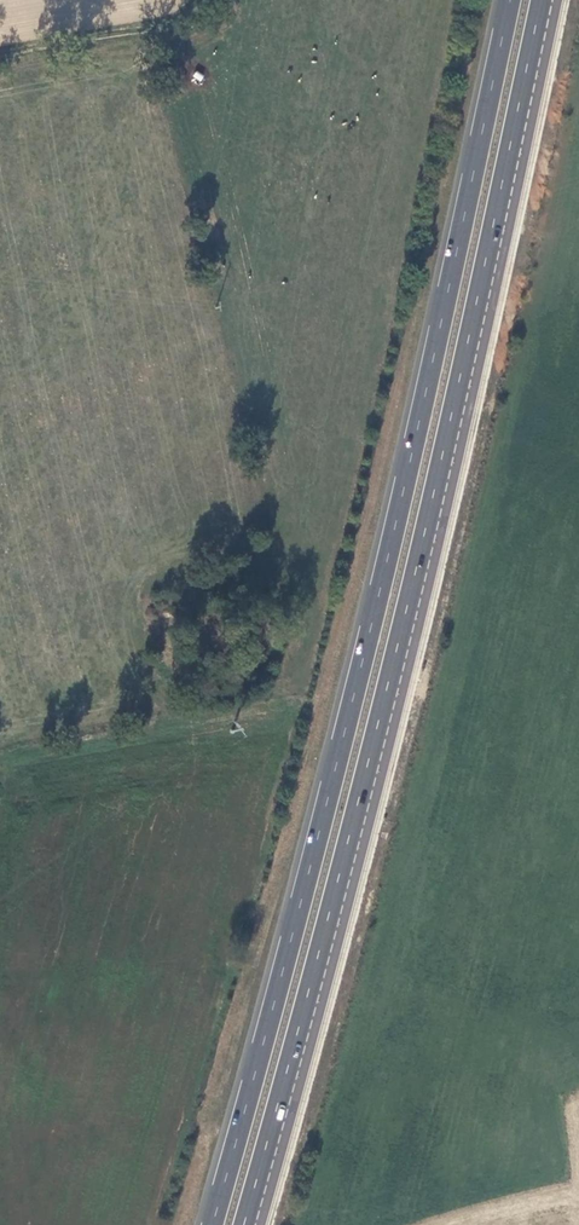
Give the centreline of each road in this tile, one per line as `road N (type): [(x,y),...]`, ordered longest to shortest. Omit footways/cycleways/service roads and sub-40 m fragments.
road 1 (trunk): [(510,0),(388,558),(212,1224)]
road 2 (trunk): [(243,1224),(378,723),(541,0)]

